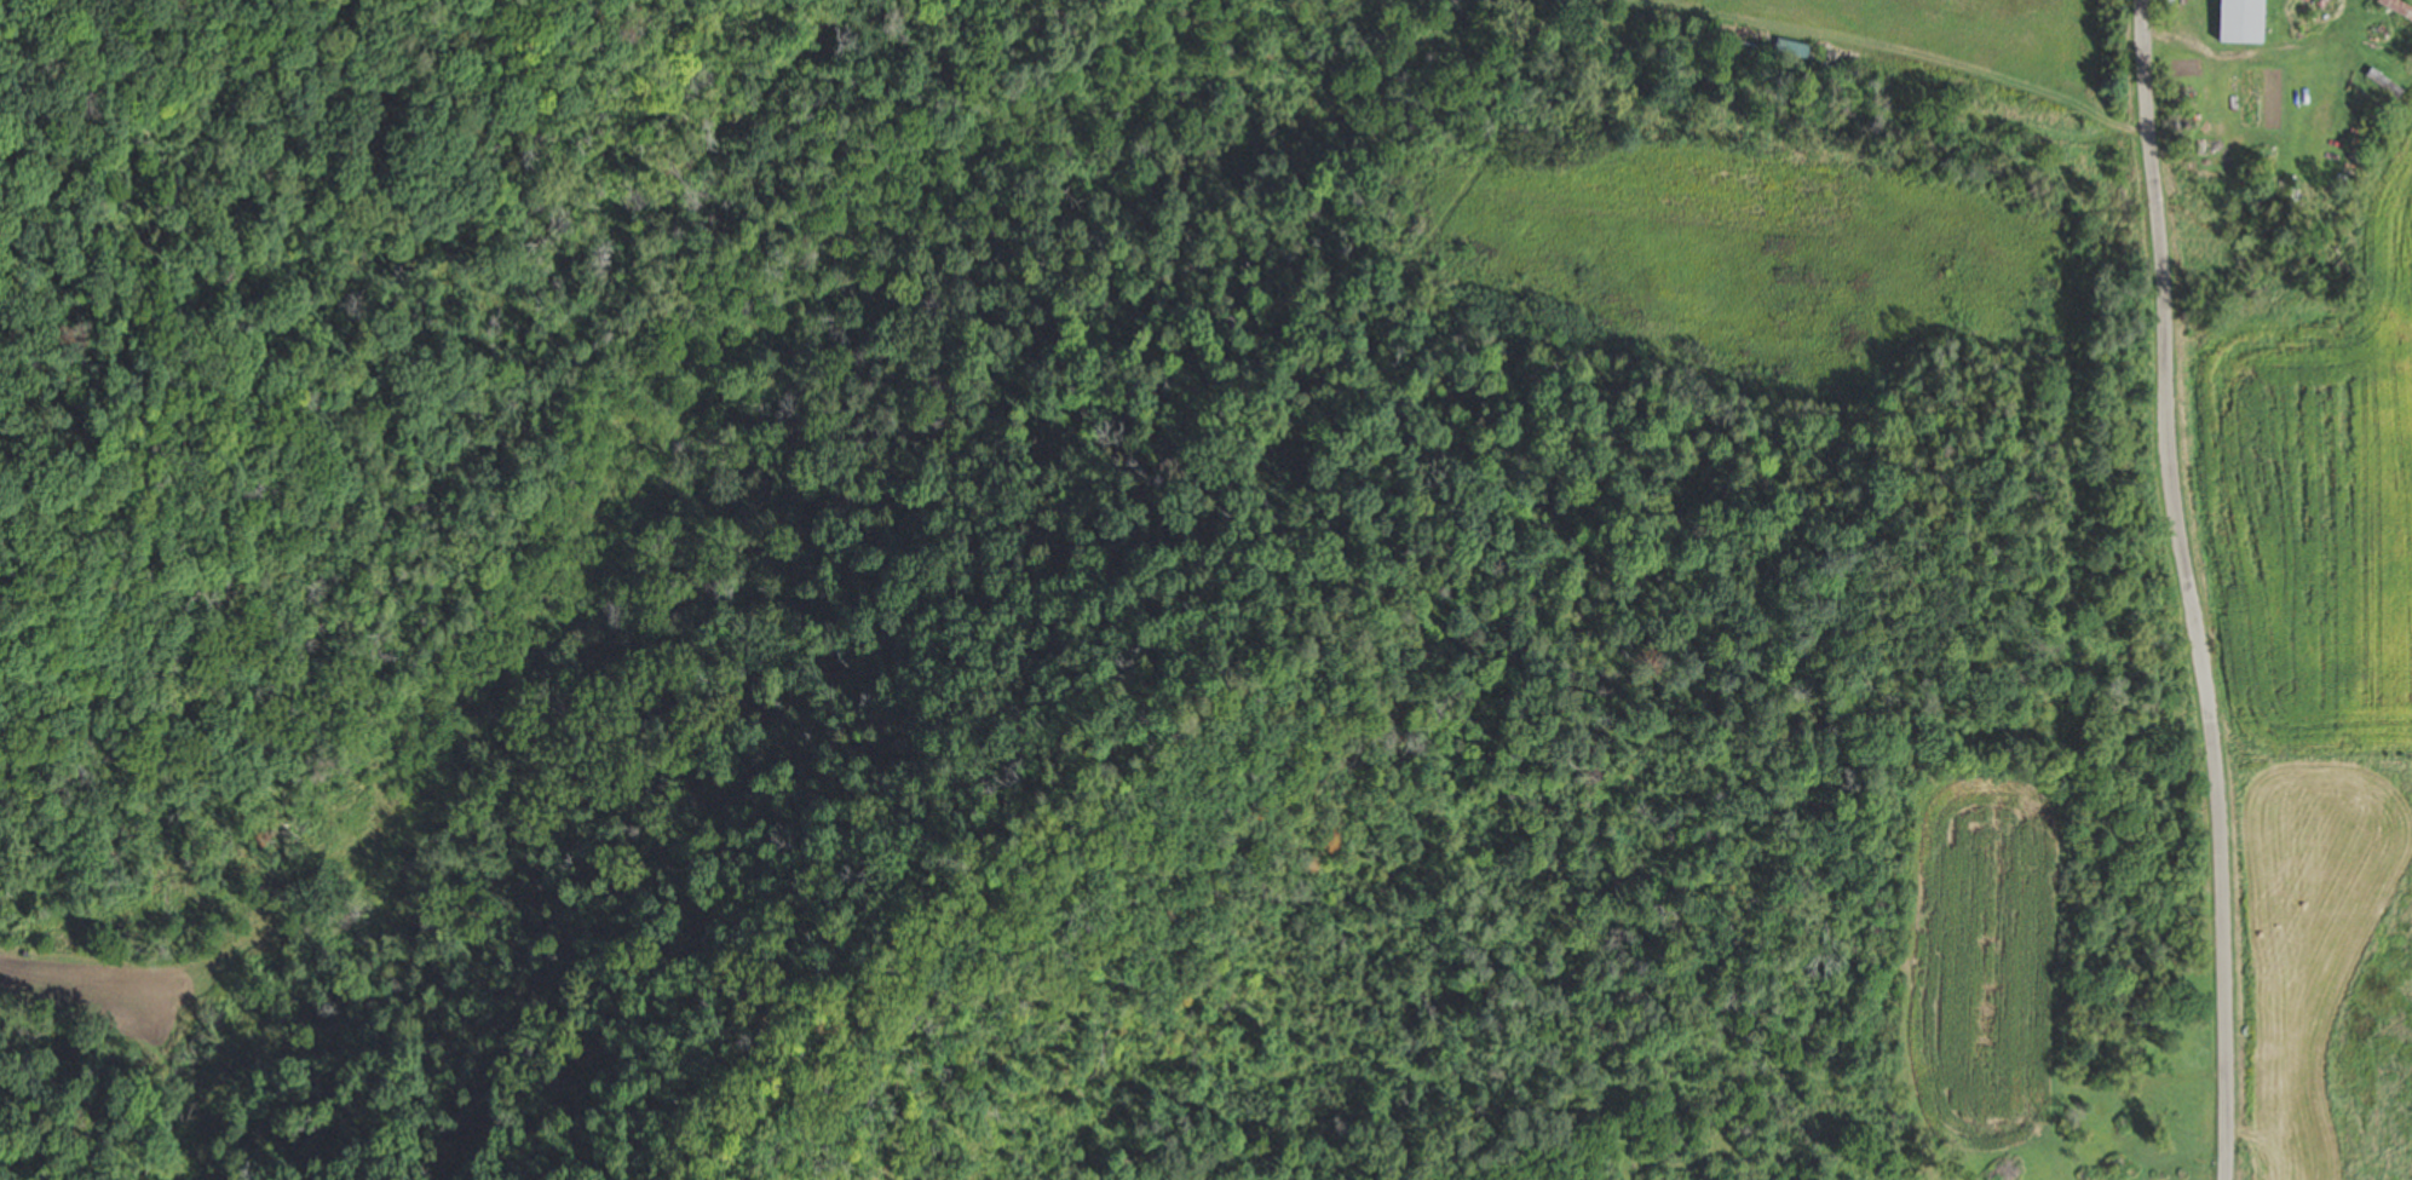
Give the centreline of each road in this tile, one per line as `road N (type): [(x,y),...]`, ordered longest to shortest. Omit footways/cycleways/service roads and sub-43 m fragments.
road 1 (residential): [(2223,1179),(2226,1002),(2214,759),(2168,473),(2141,0)]

